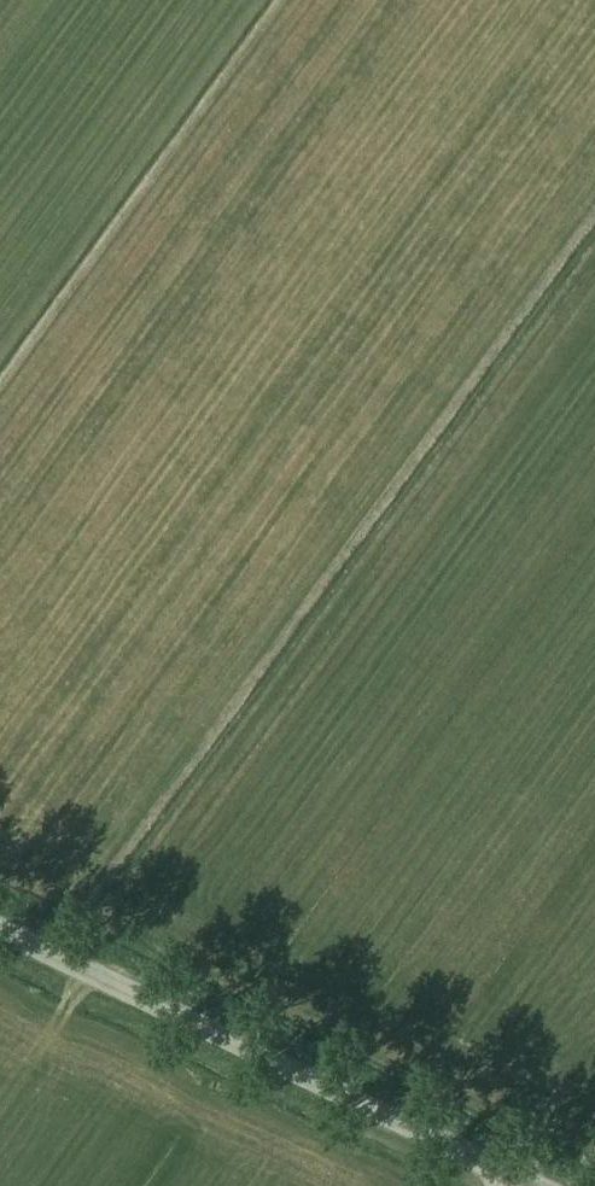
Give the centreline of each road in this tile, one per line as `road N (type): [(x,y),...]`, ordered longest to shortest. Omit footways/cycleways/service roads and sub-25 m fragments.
road 1 (unclassified): [(0,932),(526,1185)]

